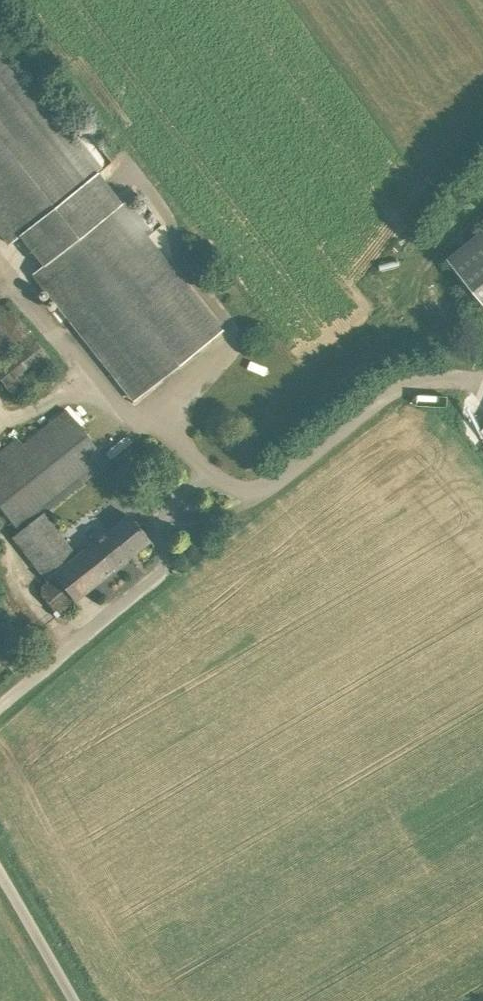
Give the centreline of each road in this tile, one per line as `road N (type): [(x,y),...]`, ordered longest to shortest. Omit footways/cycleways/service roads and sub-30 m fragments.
road 1 (unclassified): [(0,705),(166,564)]
road 2 (unclassified): [(74,1000),(0,874)]

